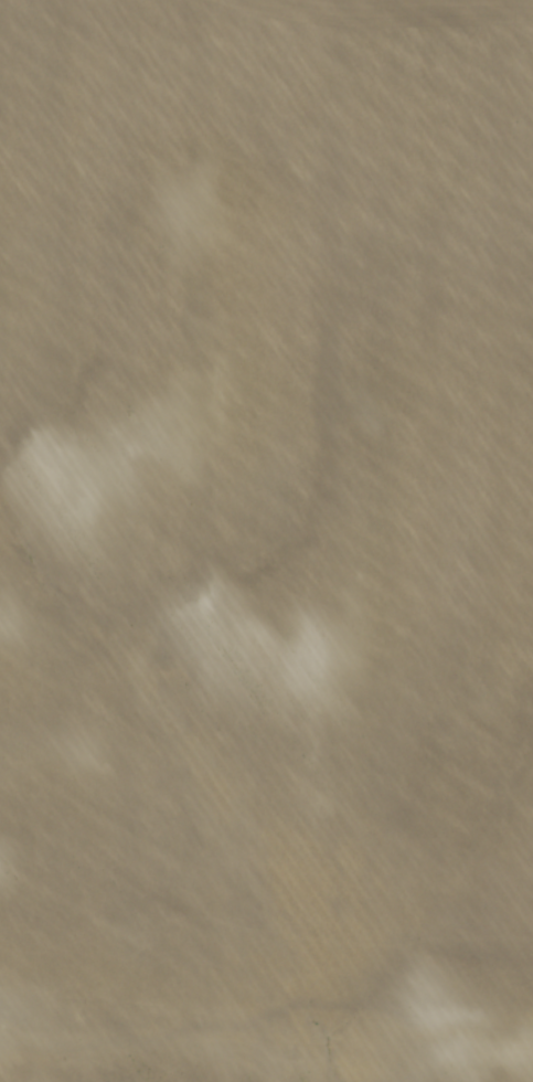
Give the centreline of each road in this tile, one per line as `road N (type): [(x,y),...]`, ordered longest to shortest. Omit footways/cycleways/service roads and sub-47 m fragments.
road 1 (track): [(532,1034),(433,1030),(0,1063)]

